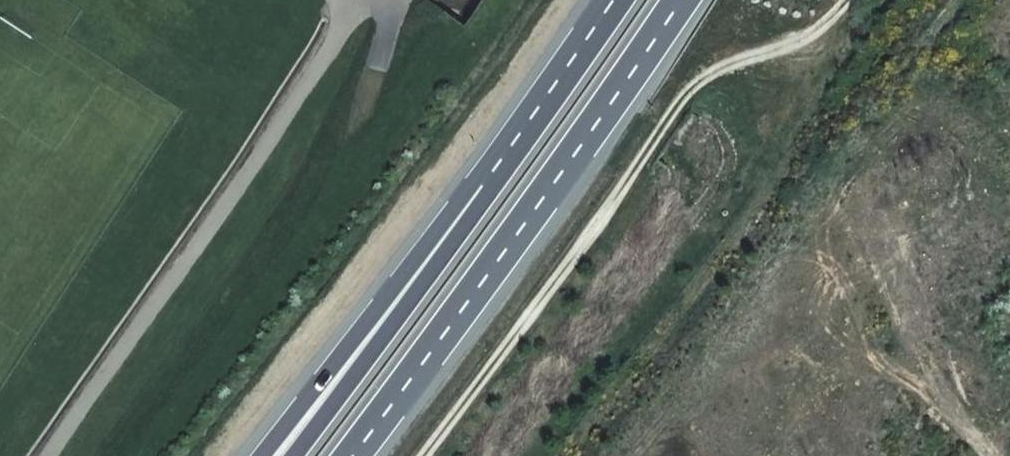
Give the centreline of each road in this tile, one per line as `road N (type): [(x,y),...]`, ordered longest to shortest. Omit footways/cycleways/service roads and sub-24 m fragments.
road 1 (track): [(422,455),(610,211),(685,96),(710,72),(823,27),(852,0)]
road 2 (secondary): [(334,455),(601,102),(667,0)]
road 3 (secondary): [(500,181),(418,268),(269,455)]
road 4 (secondary): [(500,181),(300,455)]
road 5 (secondary): [(621,0),(500,181)]

